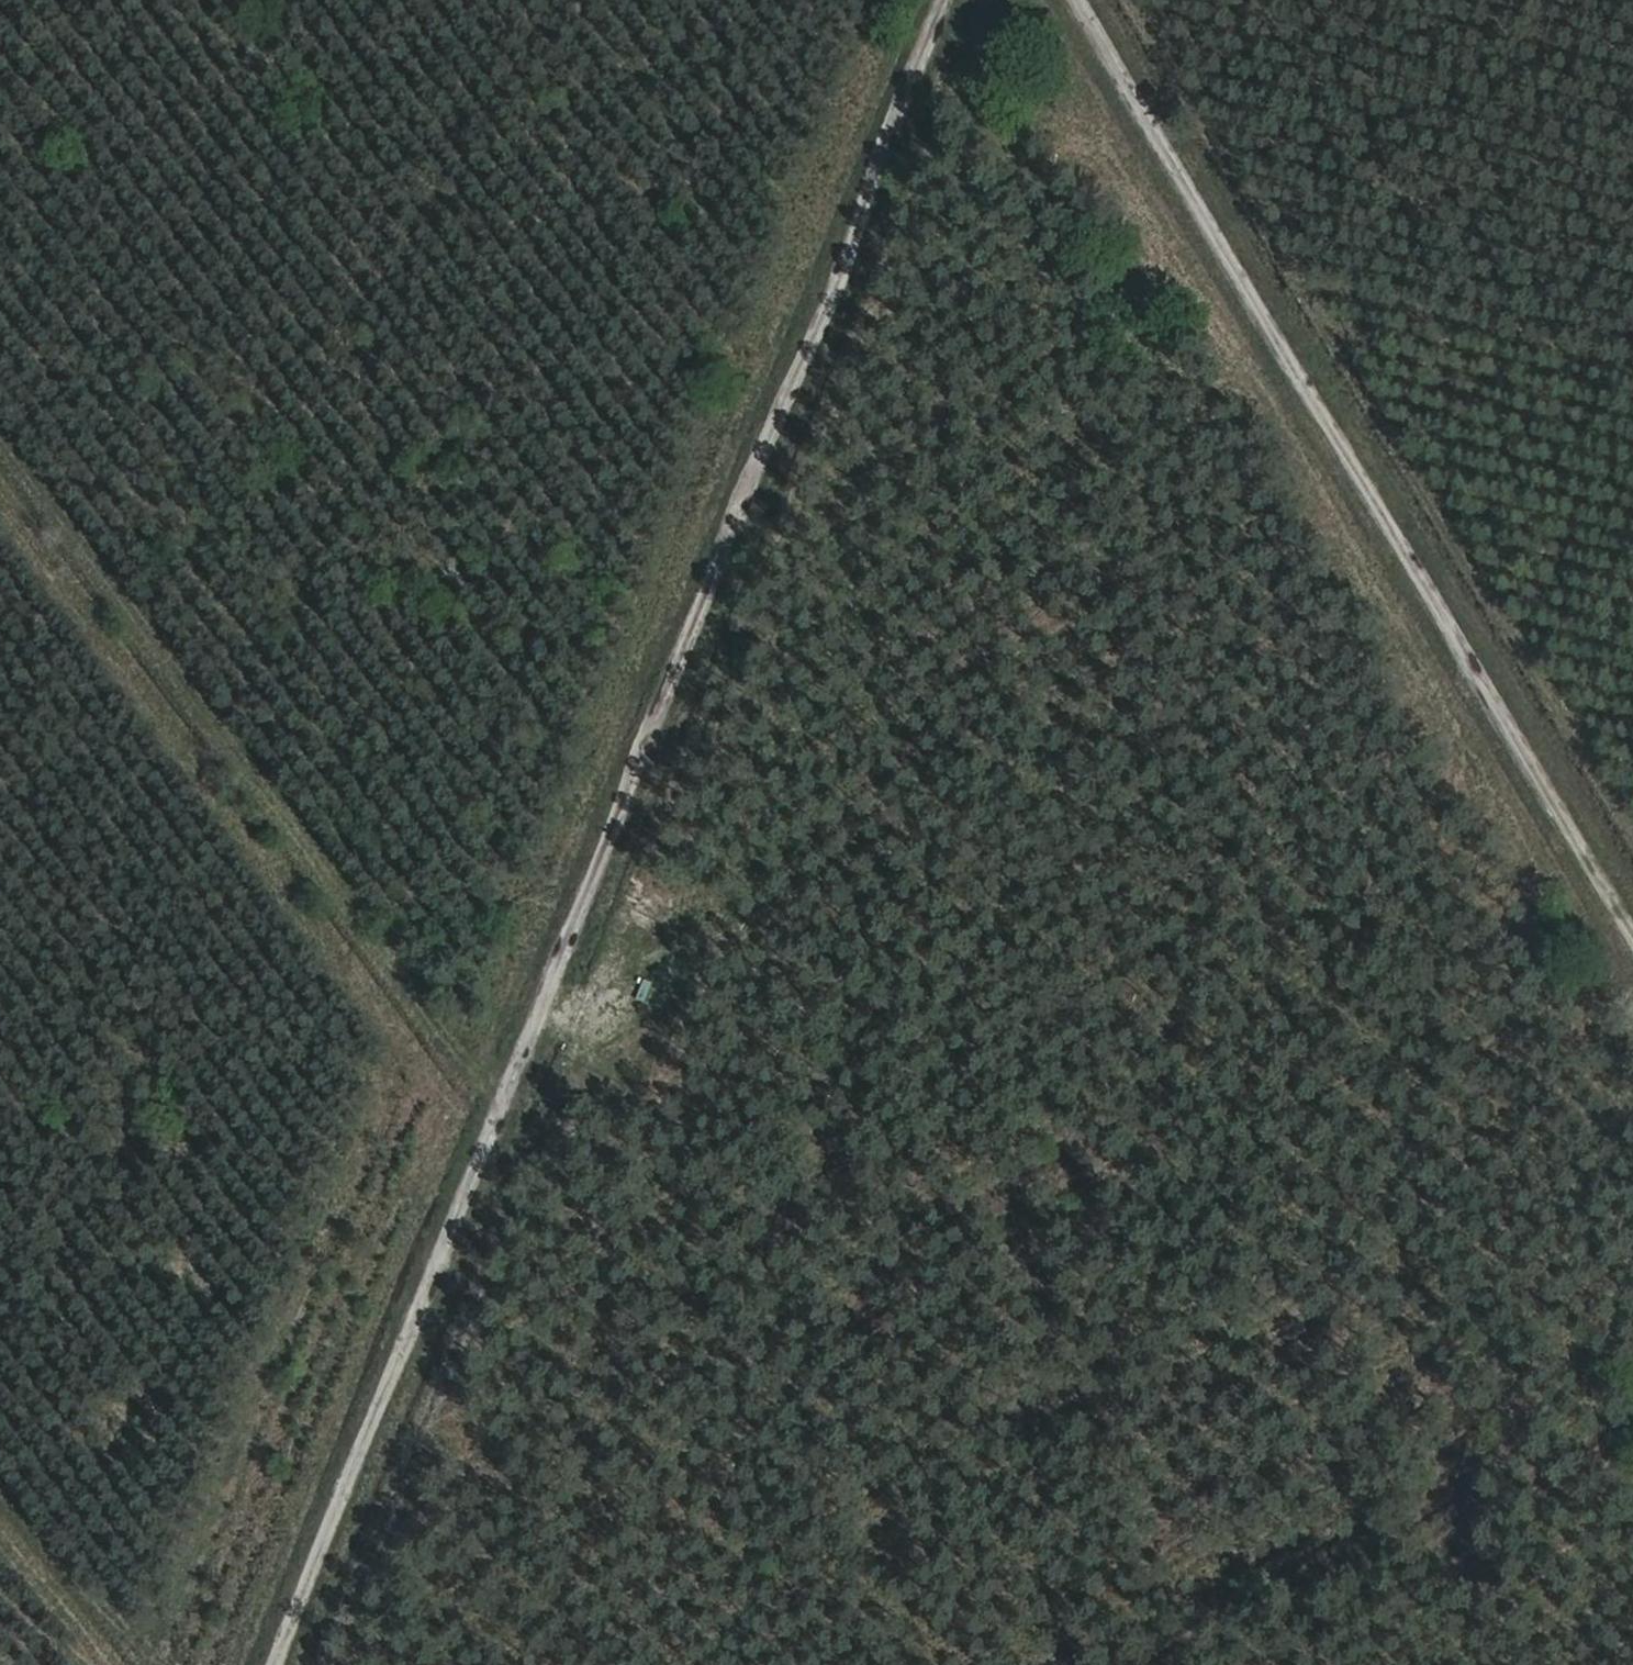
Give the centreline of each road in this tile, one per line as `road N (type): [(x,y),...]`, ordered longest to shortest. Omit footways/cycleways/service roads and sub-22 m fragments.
road 1 (track): [(273,1664),(949,0)]
road 2 (track): [(1632,935),(1094,0)]

